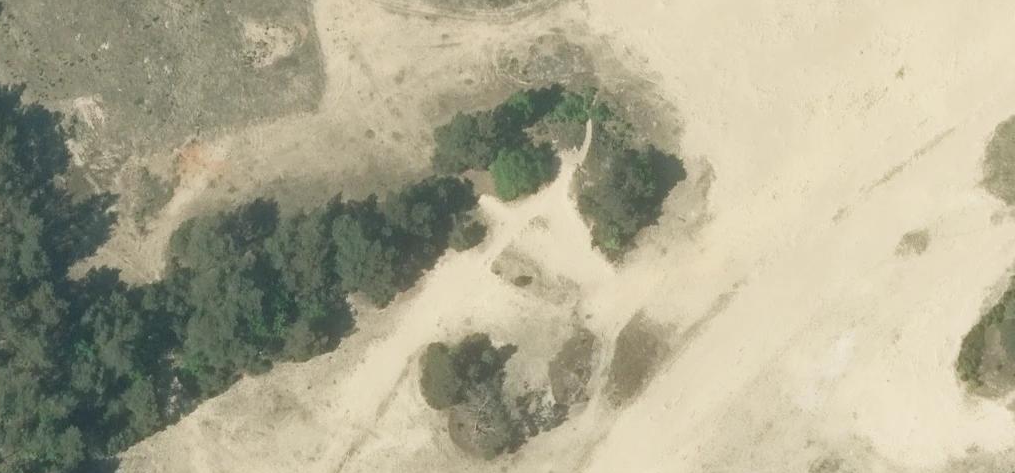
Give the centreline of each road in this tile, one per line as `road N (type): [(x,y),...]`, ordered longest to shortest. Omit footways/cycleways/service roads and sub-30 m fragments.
road 1 (track): [(1014,85),(724,338),(624,472)]

